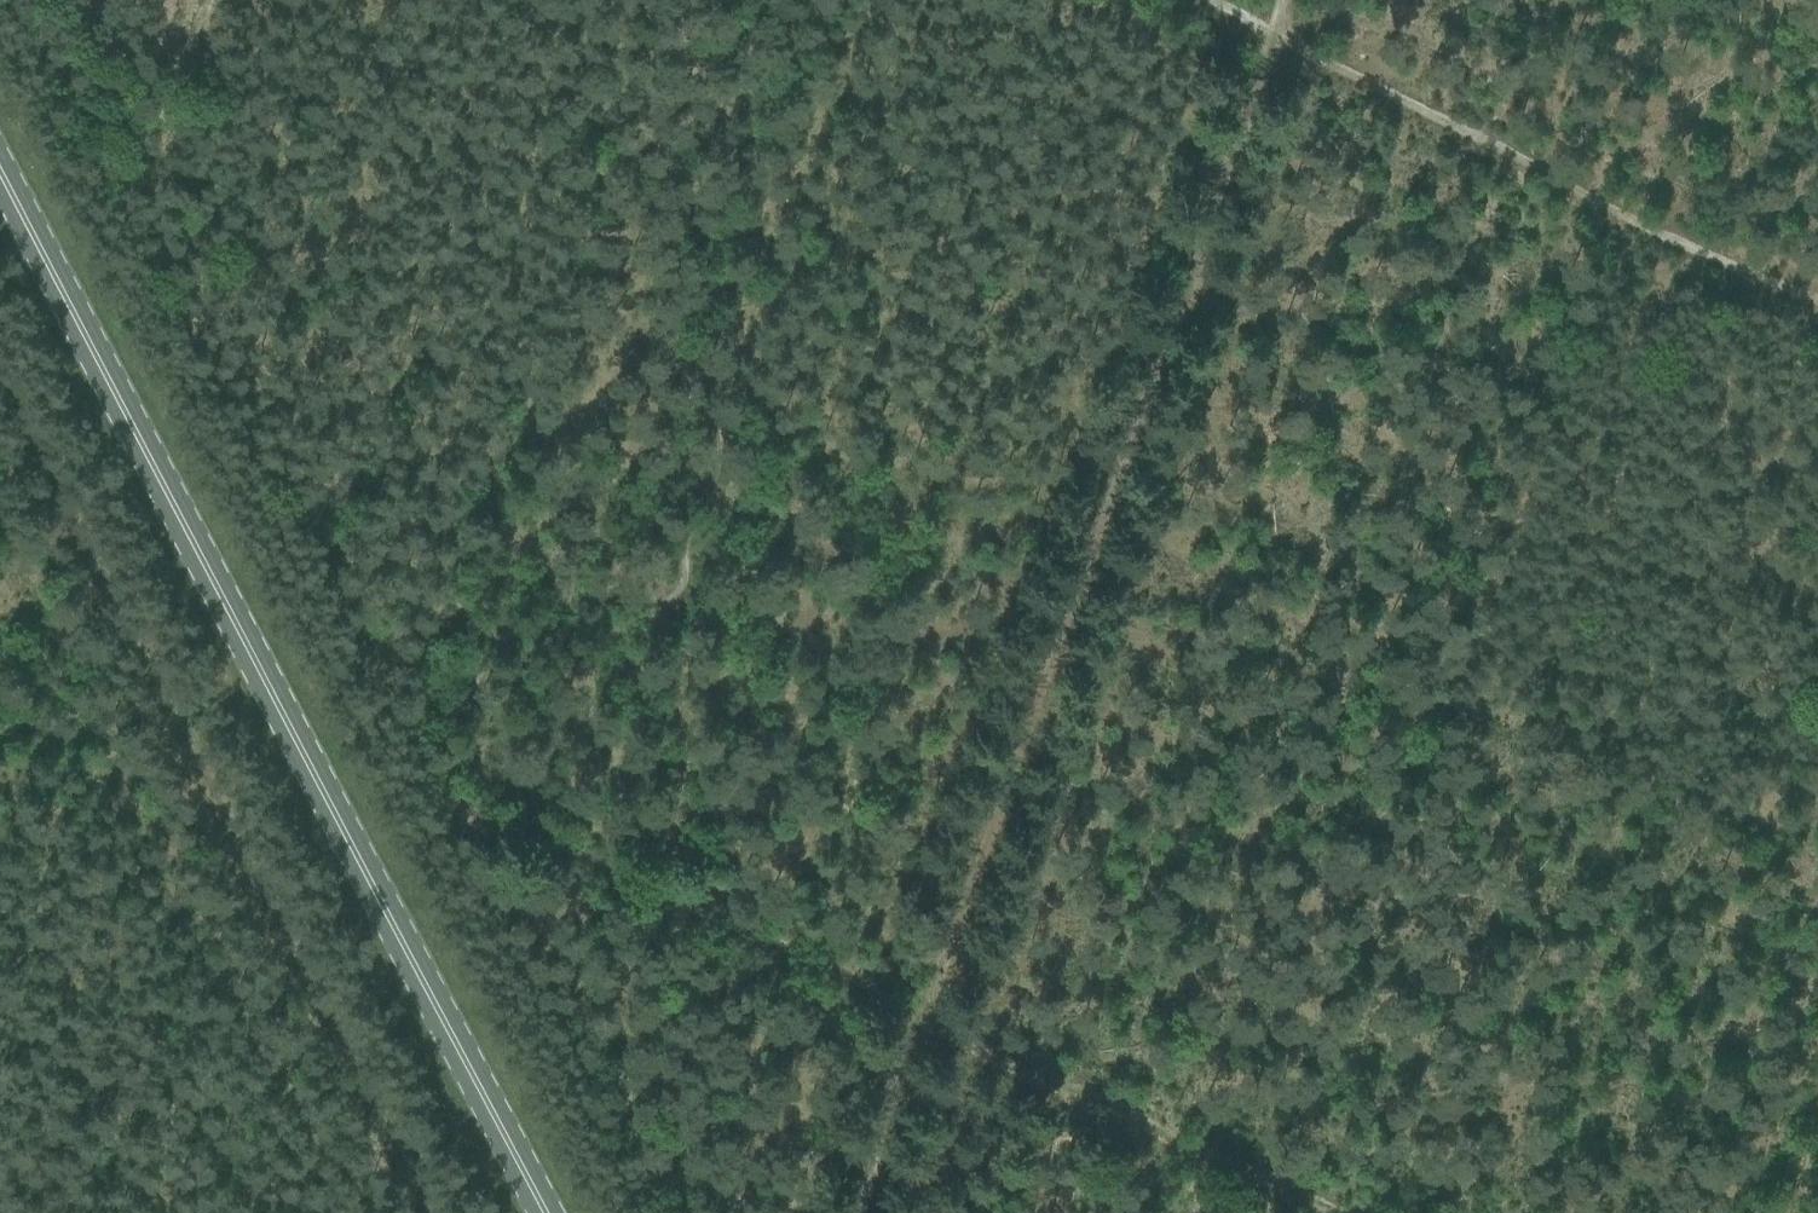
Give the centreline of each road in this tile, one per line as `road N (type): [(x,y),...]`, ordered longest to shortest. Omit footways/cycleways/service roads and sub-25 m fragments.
road 1 (primary): [(553,1212),(0,144)]
road 2 (track): [(1817,303),(1438,123),(1213,0)]

